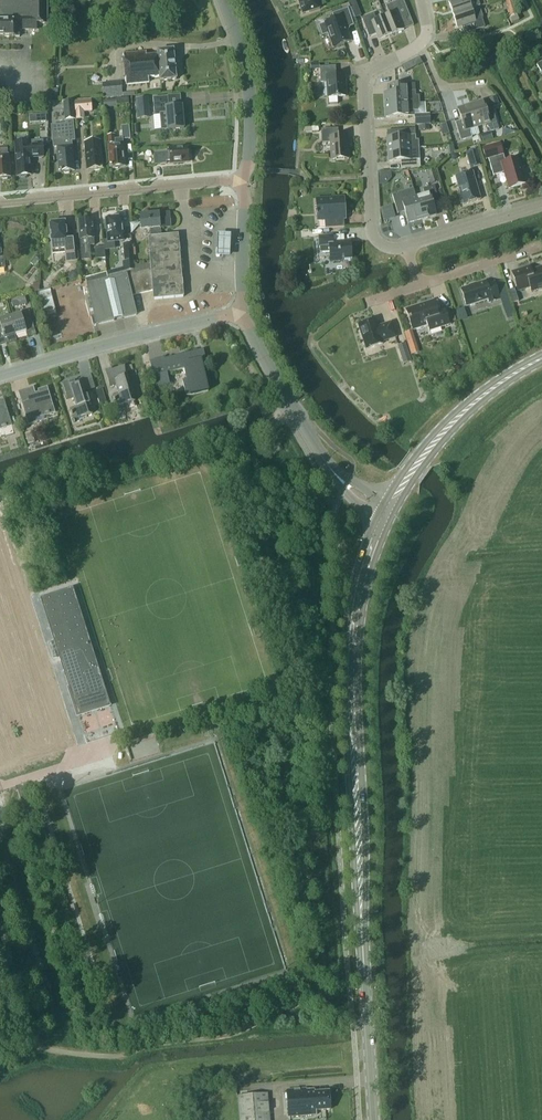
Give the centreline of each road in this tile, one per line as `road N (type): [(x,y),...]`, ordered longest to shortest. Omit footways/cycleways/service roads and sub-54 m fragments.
road 1 (primary): [(374,1119),(352,657),(358,593),(382,523)]
road 2 (residential): [(406,245),(383,246),(372,231),(362,73),(421,45),(422,0)]
road 3 (residential): [(0,376),(240,312)]
road 4 (residential): [(241,182),(0,206)]
road 5 (primary): [(390,506),(470,405),(541,358)]
road 6 (tertiary): [(241,182),(250,160),(250,98),(225,0)]
road 7 (tertiary): [(325,460),(240,312)]
road 8 (residential): [(406,245),(541,205)]
road 9 (tertiary): [(240,312),(241,182)]
road 10 (residential): [(418,285),(533,249)]

